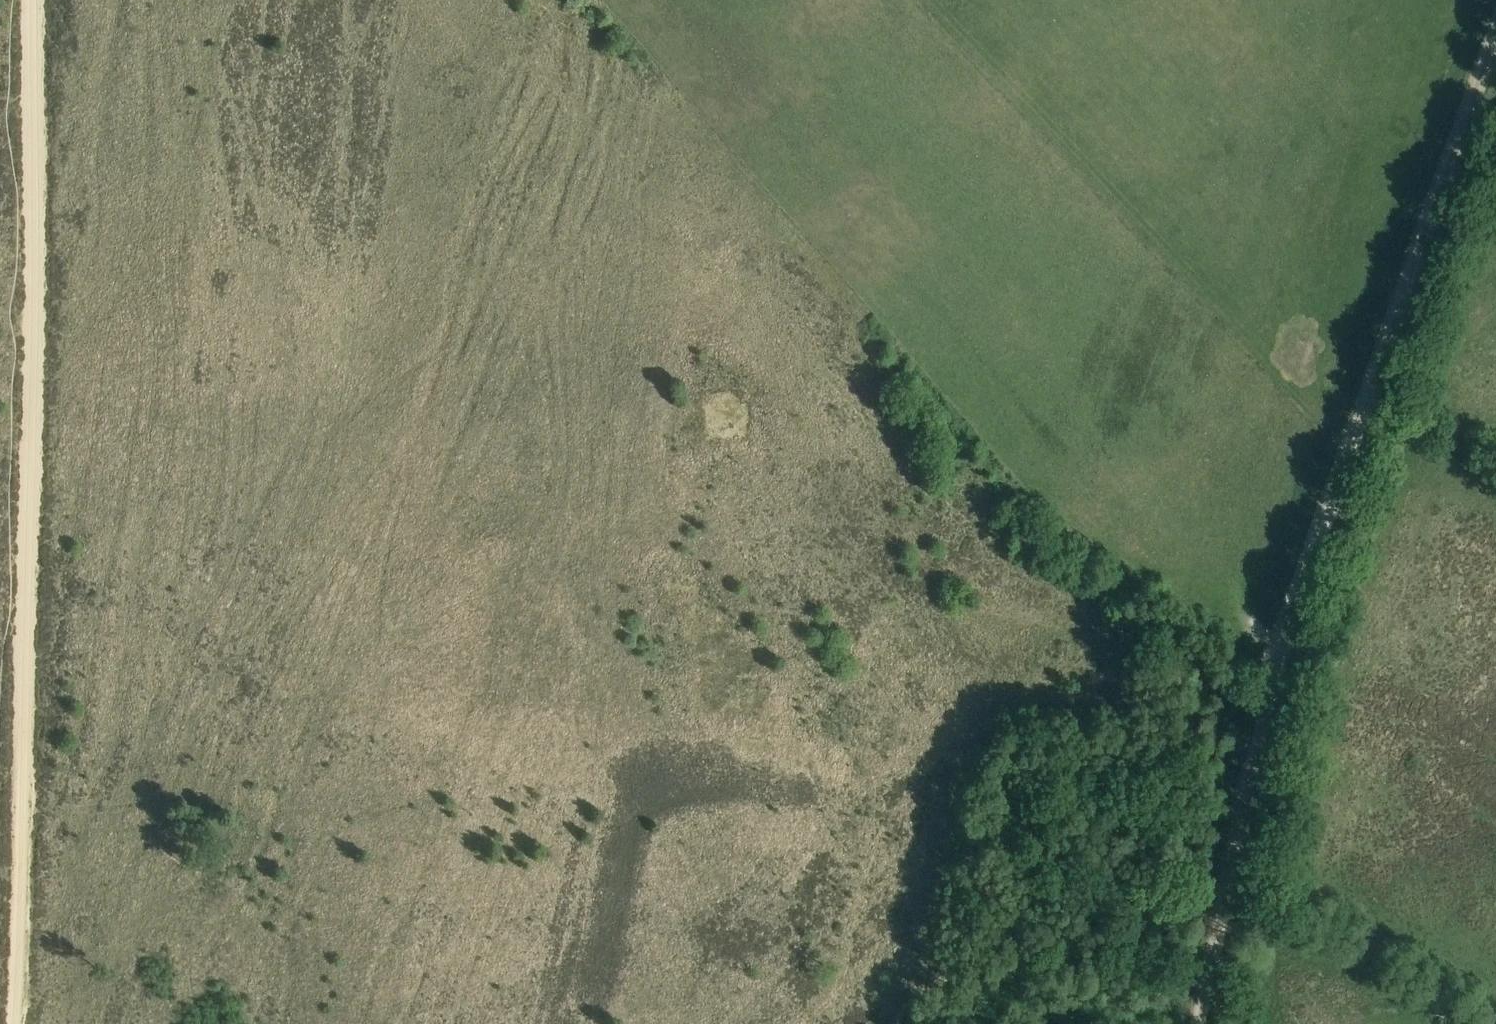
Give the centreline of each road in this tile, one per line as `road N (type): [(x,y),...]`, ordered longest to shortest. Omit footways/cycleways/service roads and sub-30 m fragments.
road 1 (track): [(1495,30),(1279,638),(1197,1023)]
road 2 (track): [(15,1023),(38,213),(34,0)]

